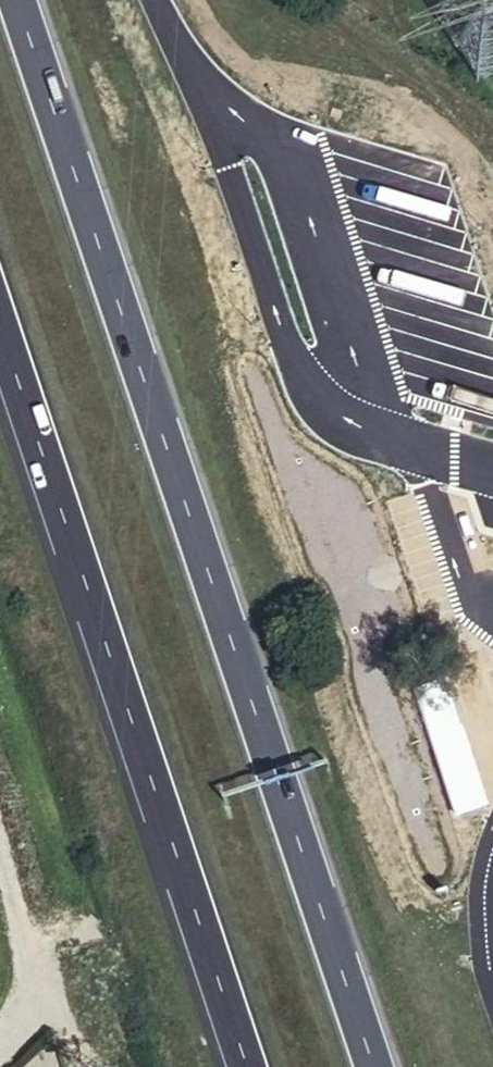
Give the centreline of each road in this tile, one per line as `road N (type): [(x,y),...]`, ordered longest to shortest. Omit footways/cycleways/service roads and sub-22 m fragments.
road 1 (motorway): [(375,1066),(17,0)]
road 2 (motorway): [(0,325),(248,1066)]
road 3 (motorway): [(214,112),(160,0)]

